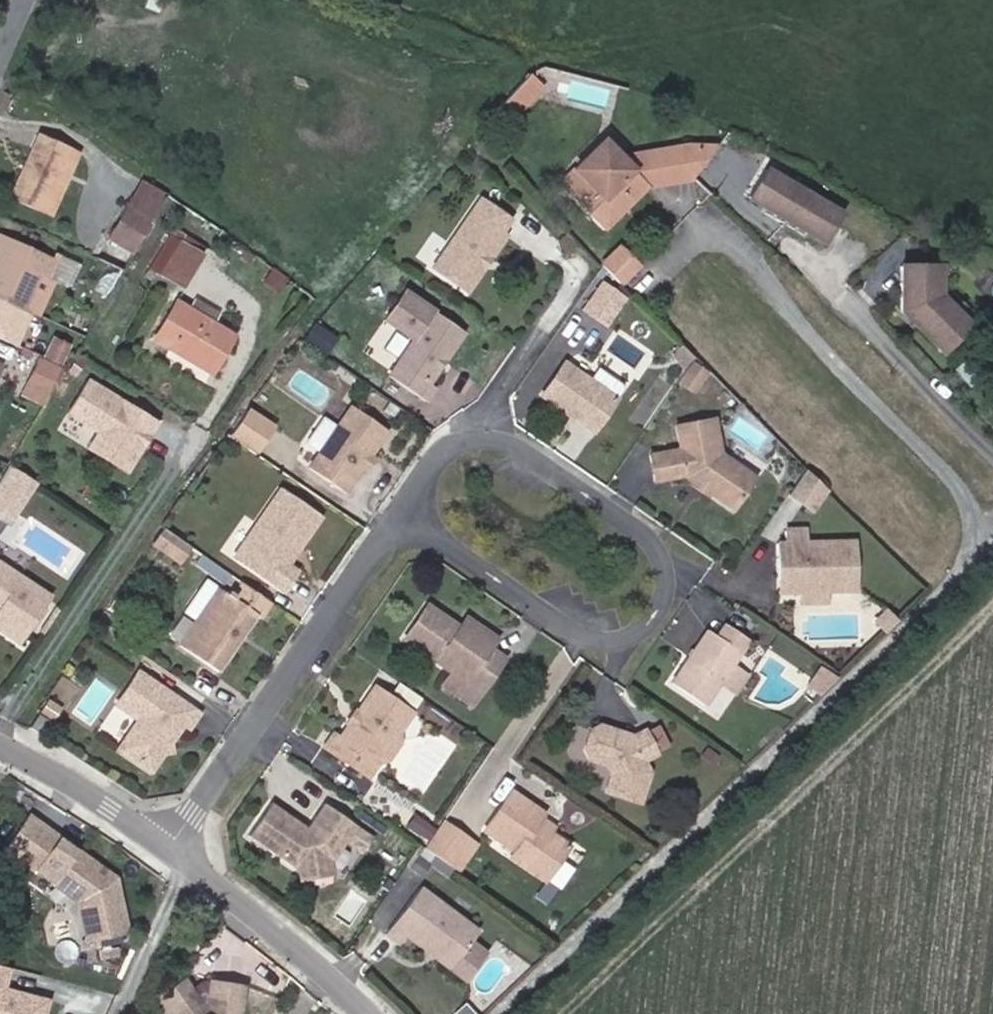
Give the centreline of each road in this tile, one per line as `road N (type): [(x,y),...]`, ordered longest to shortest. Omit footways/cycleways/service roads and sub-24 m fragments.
road 1 (unclassified): [(501,1013),(954,579),(973,548),(974,518),(955,477),(823,349),(738,241)]
road 2 (residential): [(410,517),(583,631),(643,634),(673,581),(648,526),(527,447),(476,437)]
road 3 (residential): [(166,846),(410,517)]
road 4 (residential): [(166,846),(366,1013)]
road 5 (residential): [(0,749),(166,846)]

